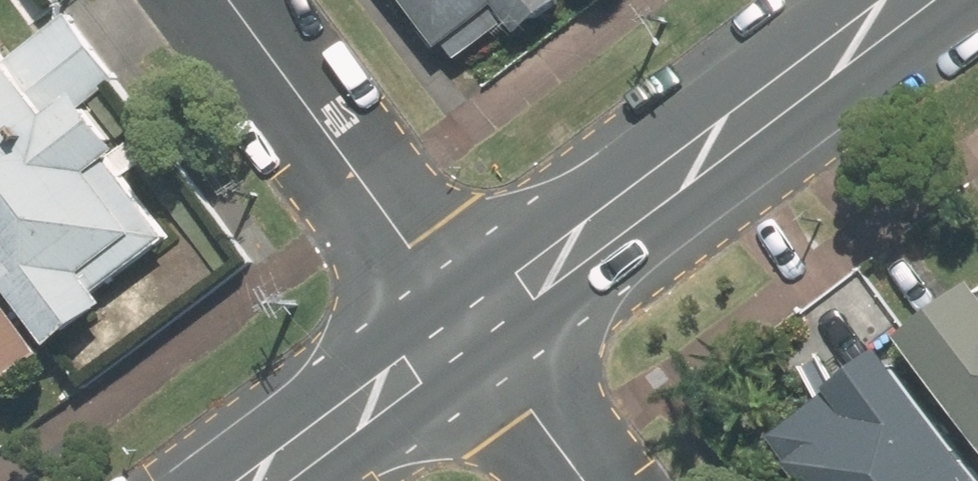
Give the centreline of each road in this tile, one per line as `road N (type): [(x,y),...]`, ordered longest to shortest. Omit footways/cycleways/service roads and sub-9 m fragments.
road 1 (secondary): [(901,0),(462,325)]
road 2 (residential): [(462,325),(219,0)]
road 3 (secondary): [(462,325),(255,480)]
road 4 (residential): [(579,480),(462,325)]

